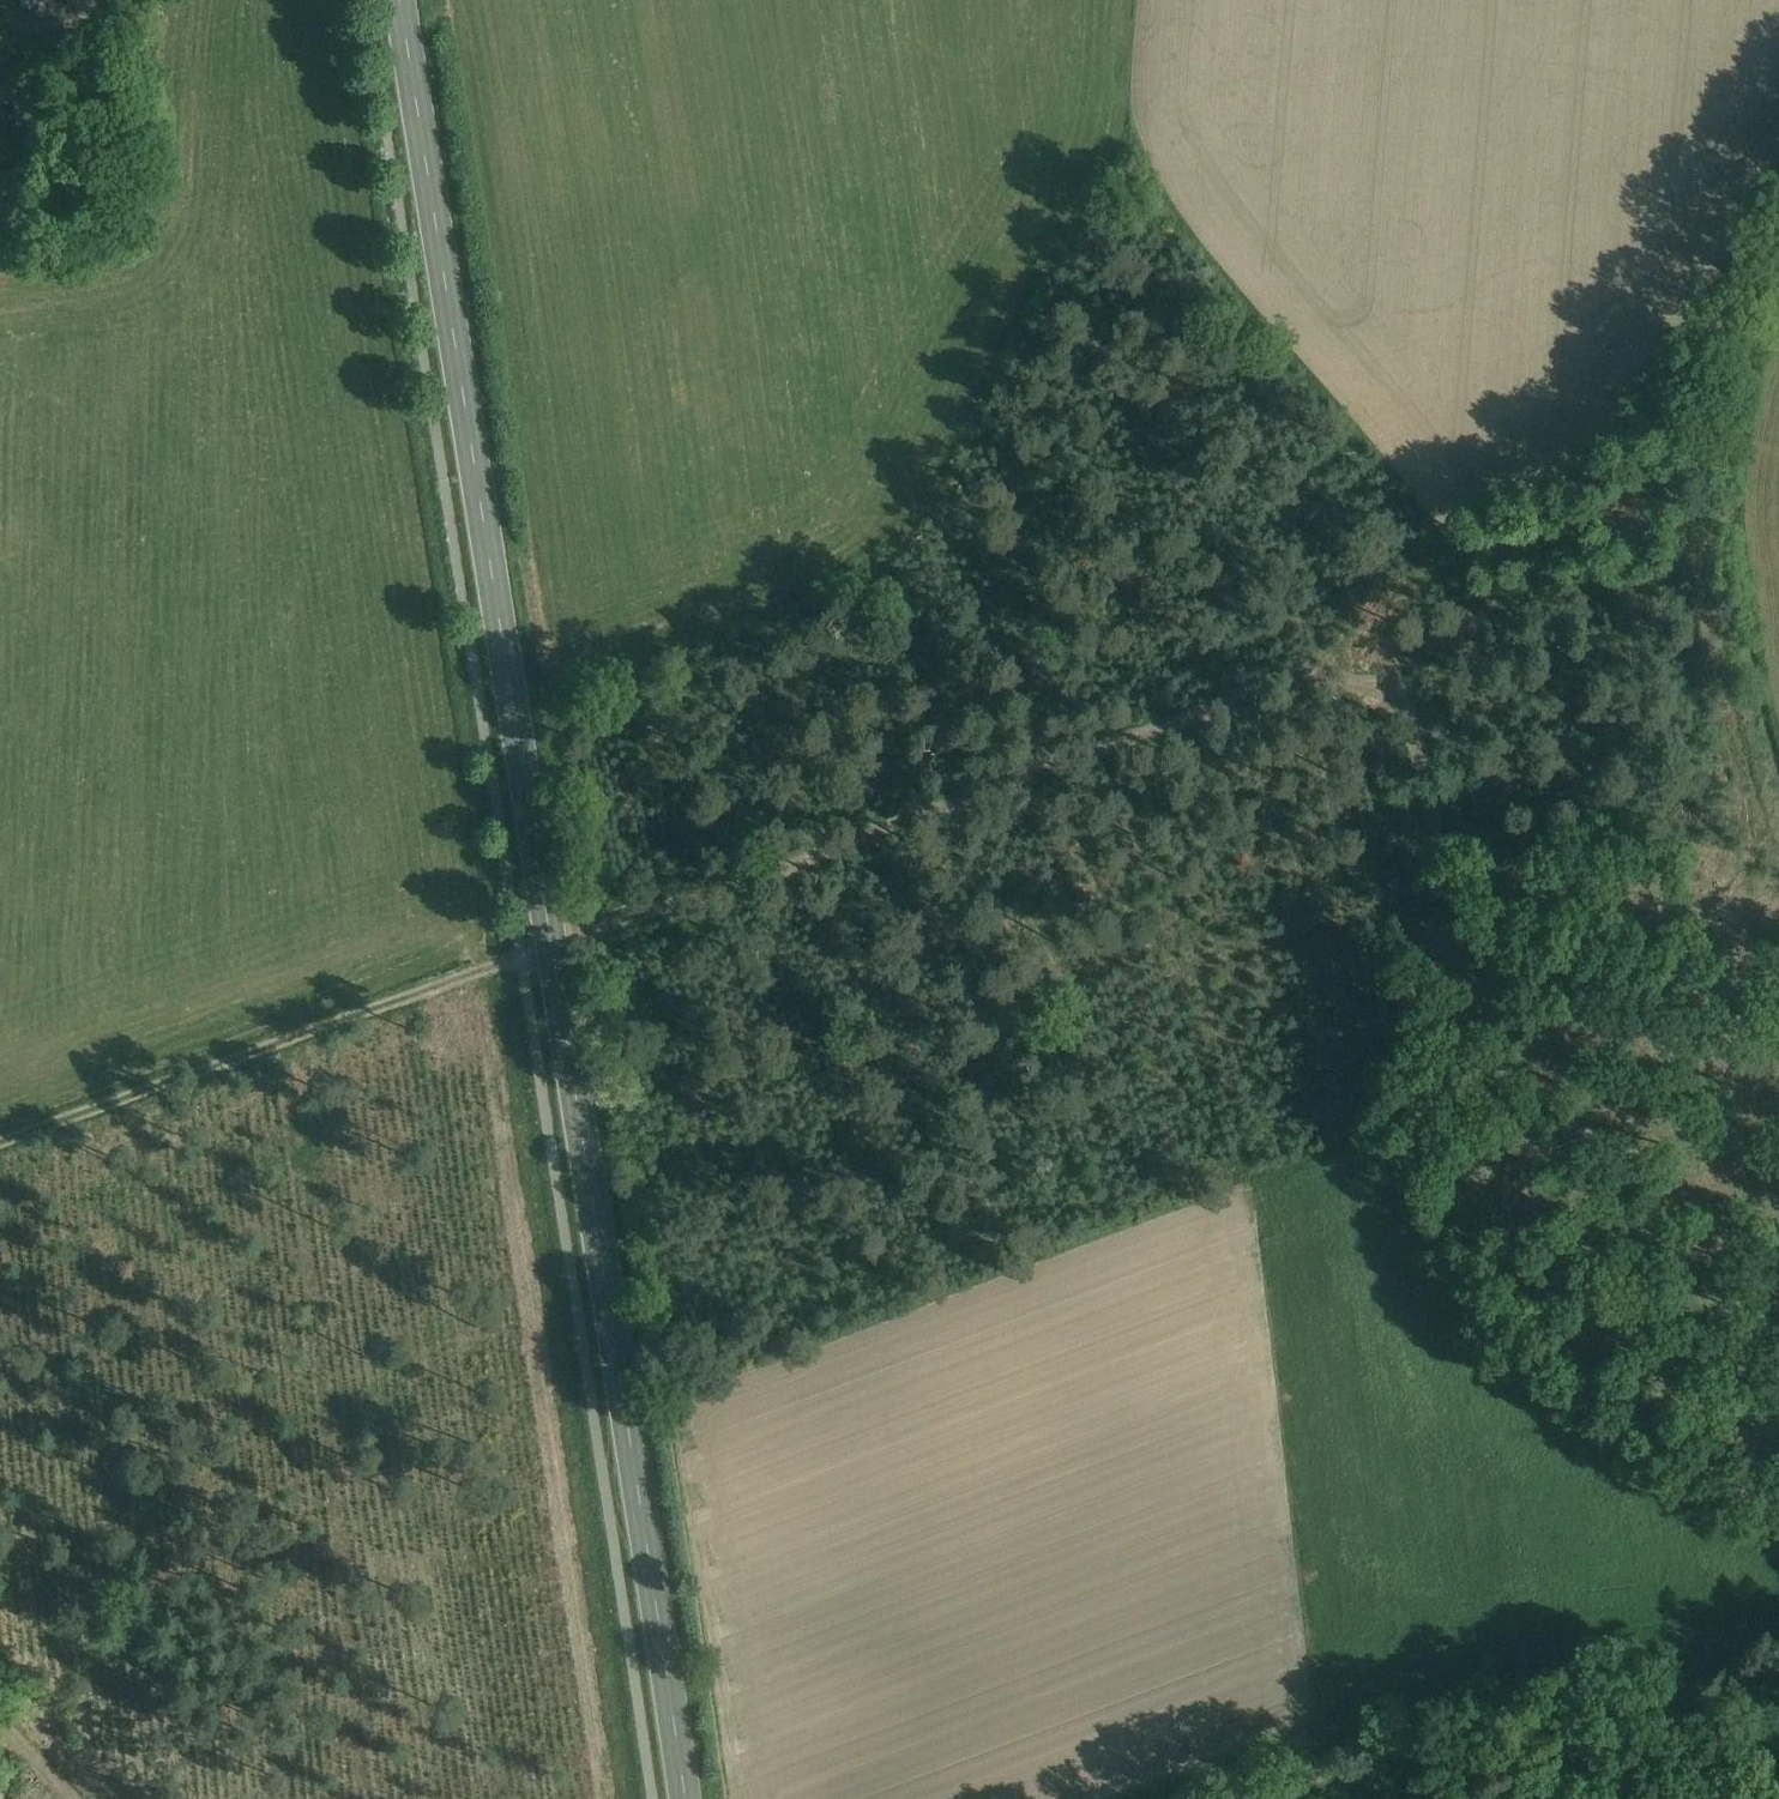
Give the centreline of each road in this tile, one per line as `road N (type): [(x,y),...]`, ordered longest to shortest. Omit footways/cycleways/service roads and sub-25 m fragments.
road 1 (secondary): [(688,1798),(407,0)]
road 2 (track): [(552,946),(0,1140)]

